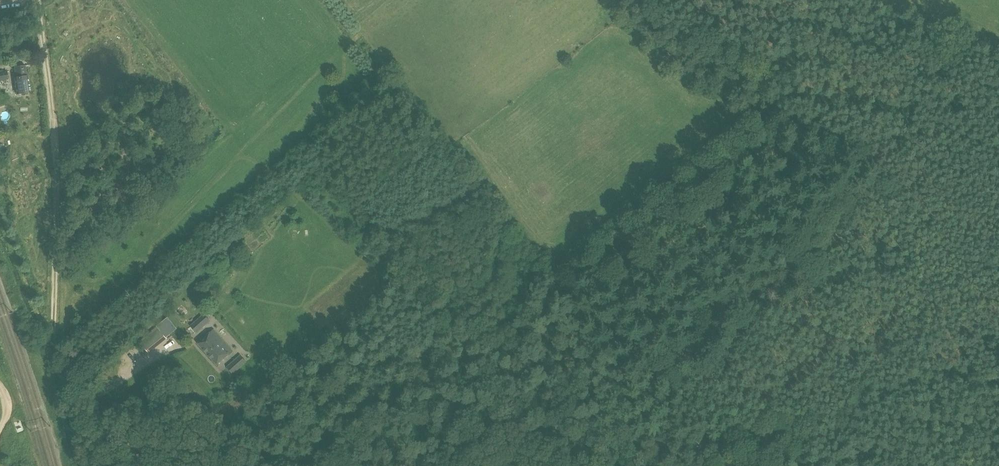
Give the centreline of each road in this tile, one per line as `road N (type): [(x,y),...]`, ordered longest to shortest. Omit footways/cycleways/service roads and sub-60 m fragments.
road 1 (track): [(282,465),(411,355),(520,318),(569,286),(732,148),(759,140),(872,140),(907,120),(932,72),(954,70),(998,90)]
road 2 (track): [(73,388),(54,359),(56,137),(36,0)]

